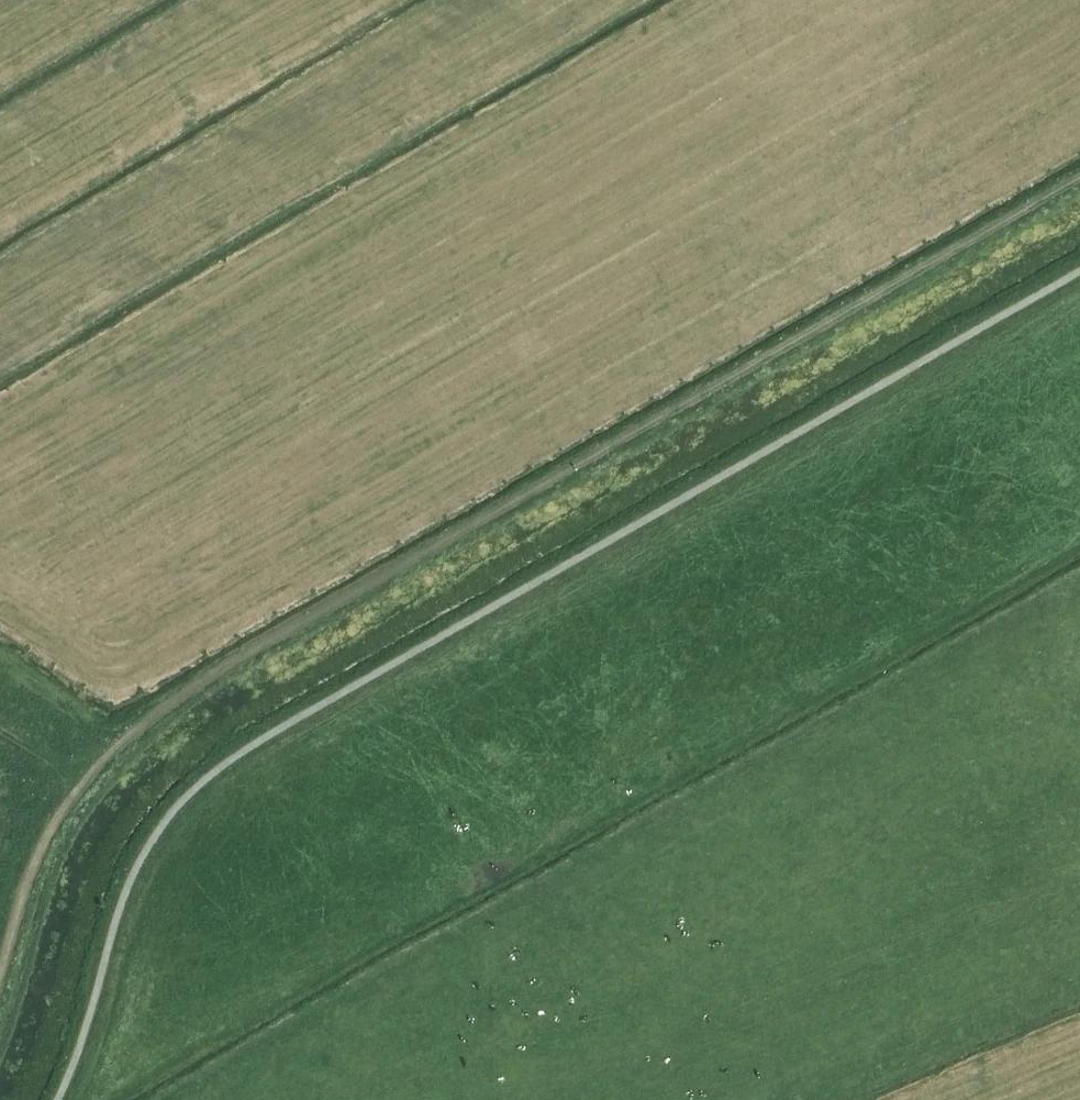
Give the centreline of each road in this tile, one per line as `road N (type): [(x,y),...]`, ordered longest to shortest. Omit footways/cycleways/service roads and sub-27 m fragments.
road 1 (track): [(78,789),(113,750),(236,663),(1079,179)]
road 2 (track): [(0,995),(49,840),(78,789)]

